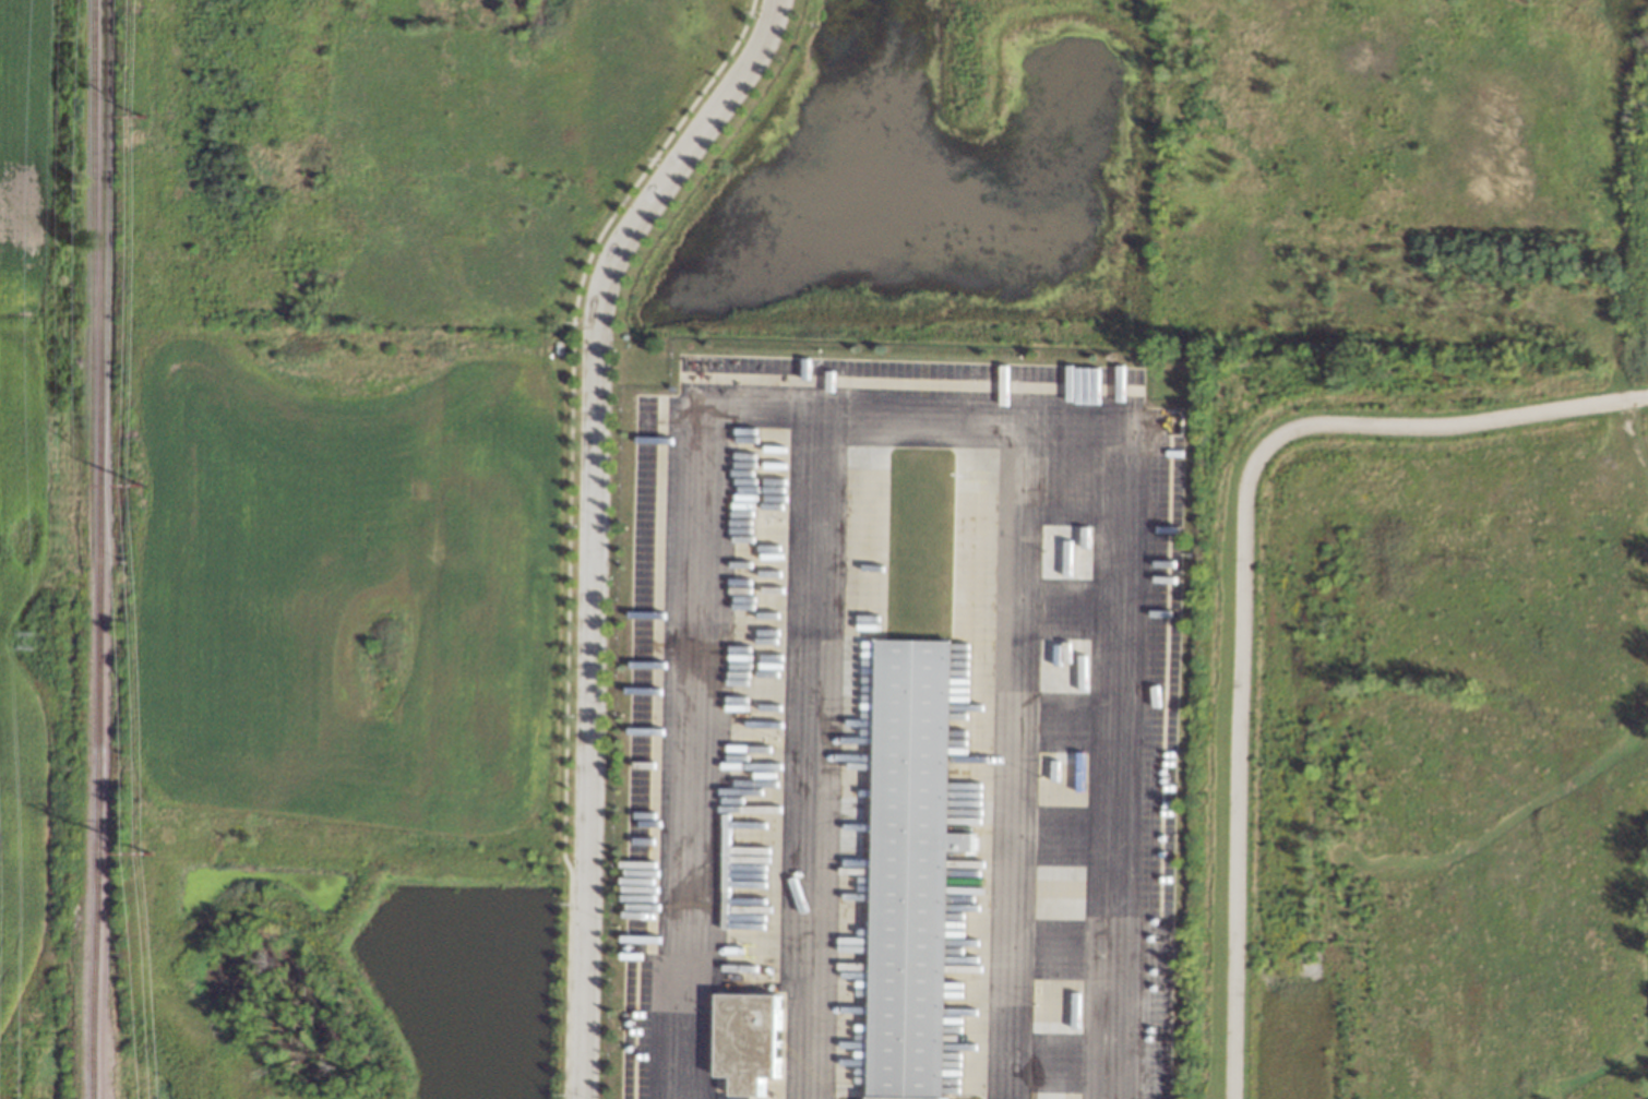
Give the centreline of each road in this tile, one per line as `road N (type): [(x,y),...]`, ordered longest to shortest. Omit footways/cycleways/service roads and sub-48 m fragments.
road 1 (residential): [(777,0),(752,62),(619,243),(597,299),(581,1098)]

